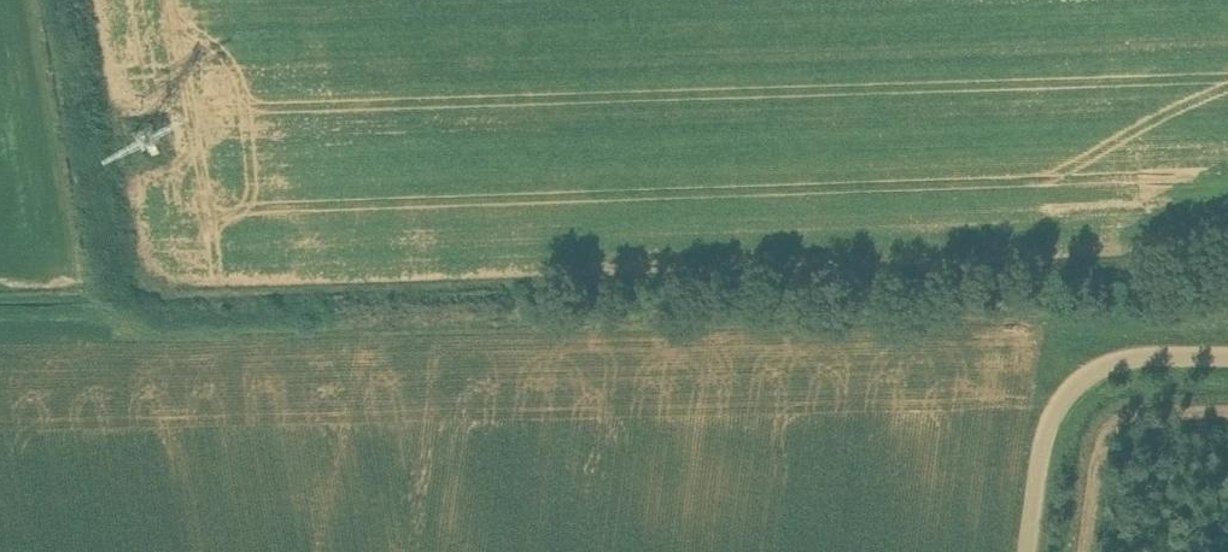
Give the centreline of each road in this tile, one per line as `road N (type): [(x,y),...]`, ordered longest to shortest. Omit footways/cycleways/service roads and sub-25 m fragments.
road 1 (unclassified): [(1039,551),(1053,449),(1080,384),(1123,357),(1227,354)]

